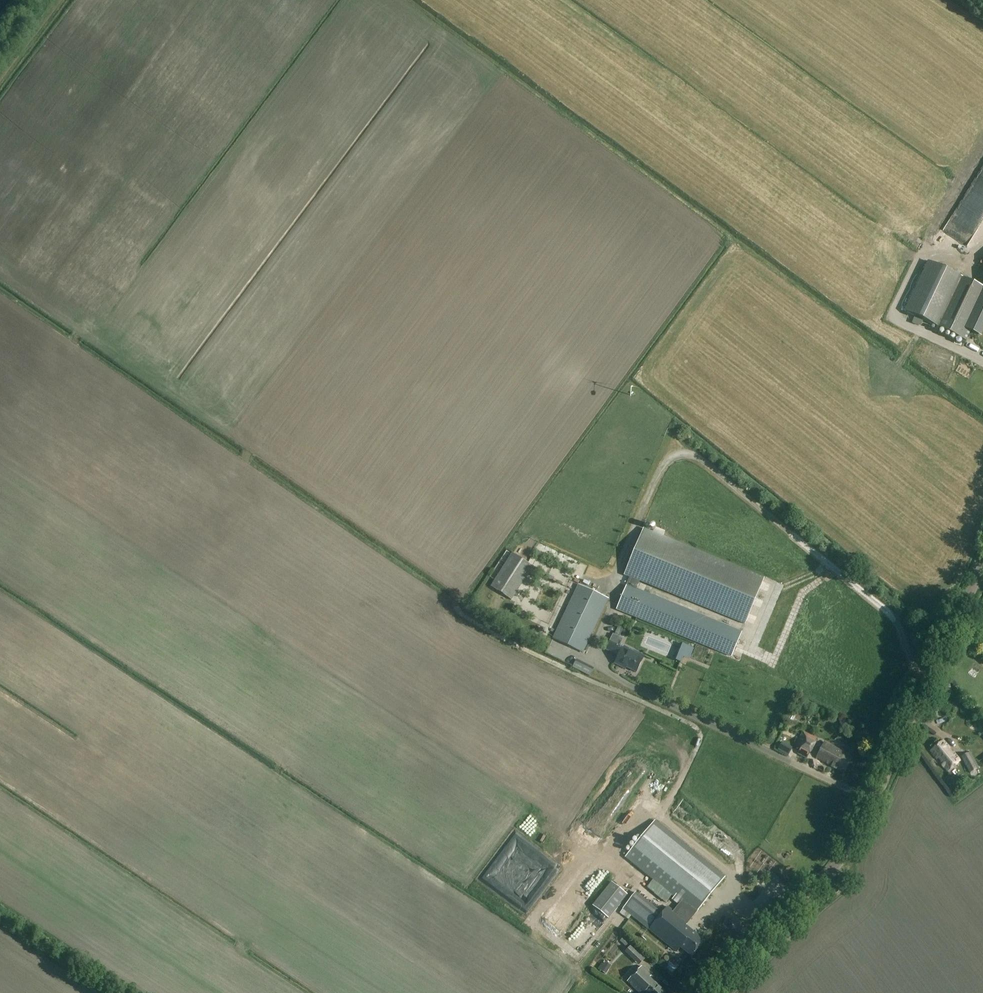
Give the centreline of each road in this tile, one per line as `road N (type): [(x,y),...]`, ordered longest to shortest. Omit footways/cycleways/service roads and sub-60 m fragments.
road 1 (tertiary): [(708,992),(837,867),(982,562)]

